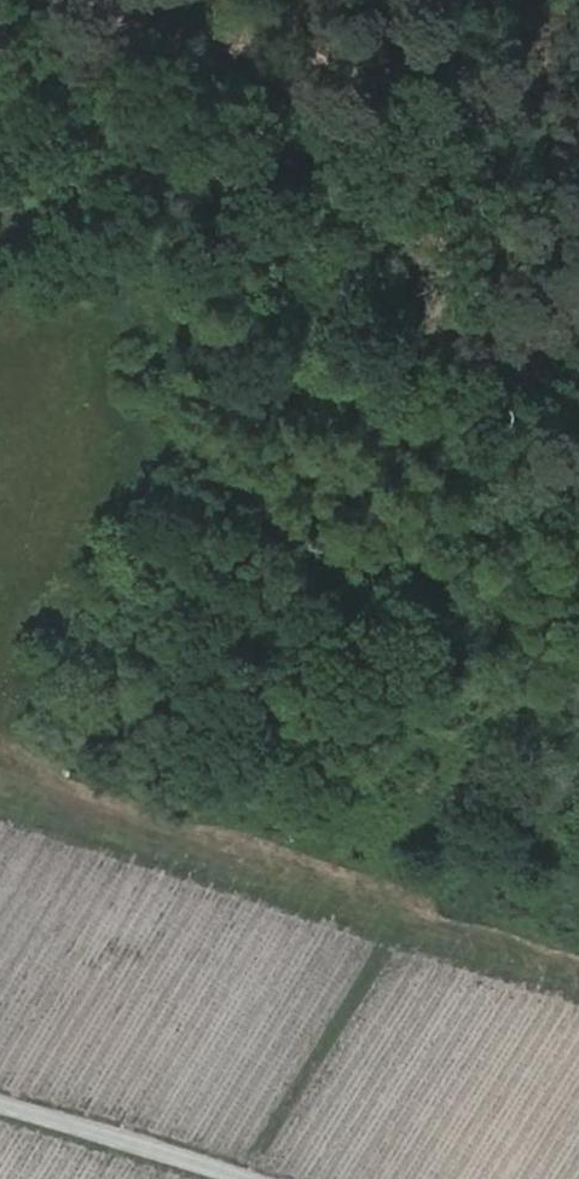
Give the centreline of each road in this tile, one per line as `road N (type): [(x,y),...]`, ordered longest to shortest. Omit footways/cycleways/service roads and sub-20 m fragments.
road 1 (track): [(265,1178),(410,952),(578,1001)]
road 2 (unclassified): [(244,1178),(0,1108)]

